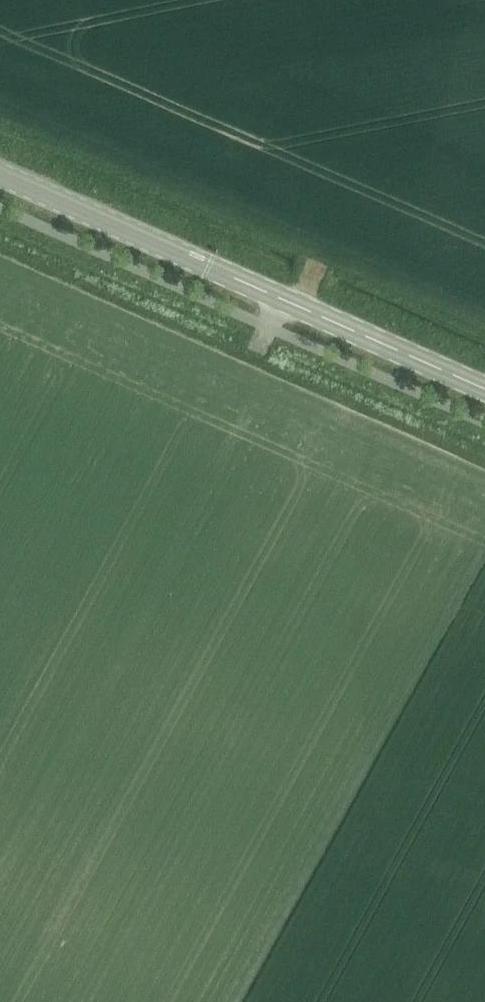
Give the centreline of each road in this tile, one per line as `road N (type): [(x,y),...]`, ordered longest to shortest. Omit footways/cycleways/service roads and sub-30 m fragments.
road 1 (unclassified): [(484,389),(0,176)]

